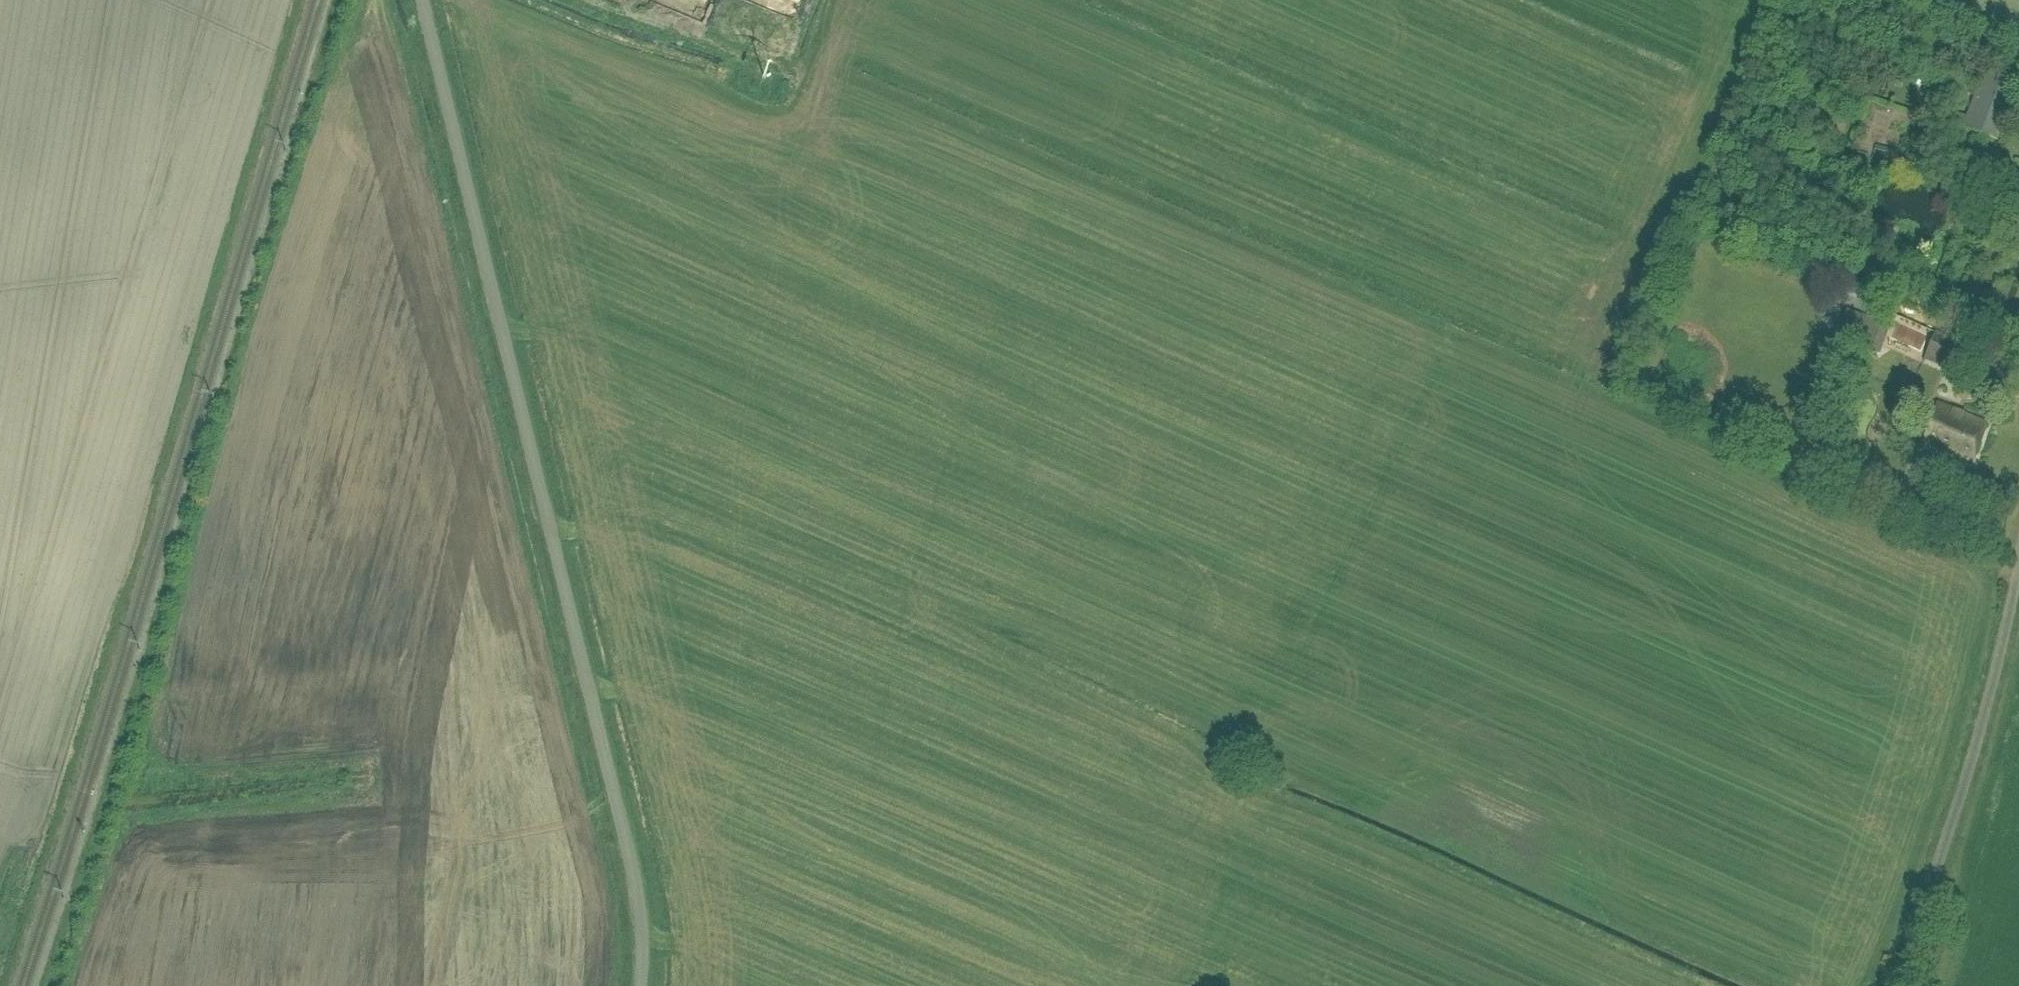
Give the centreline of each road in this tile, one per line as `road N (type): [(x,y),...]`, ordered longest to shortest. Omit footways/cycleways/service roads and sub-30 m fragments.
road 1 (unclassified): [(646,985),(647,929),(422,0)]

